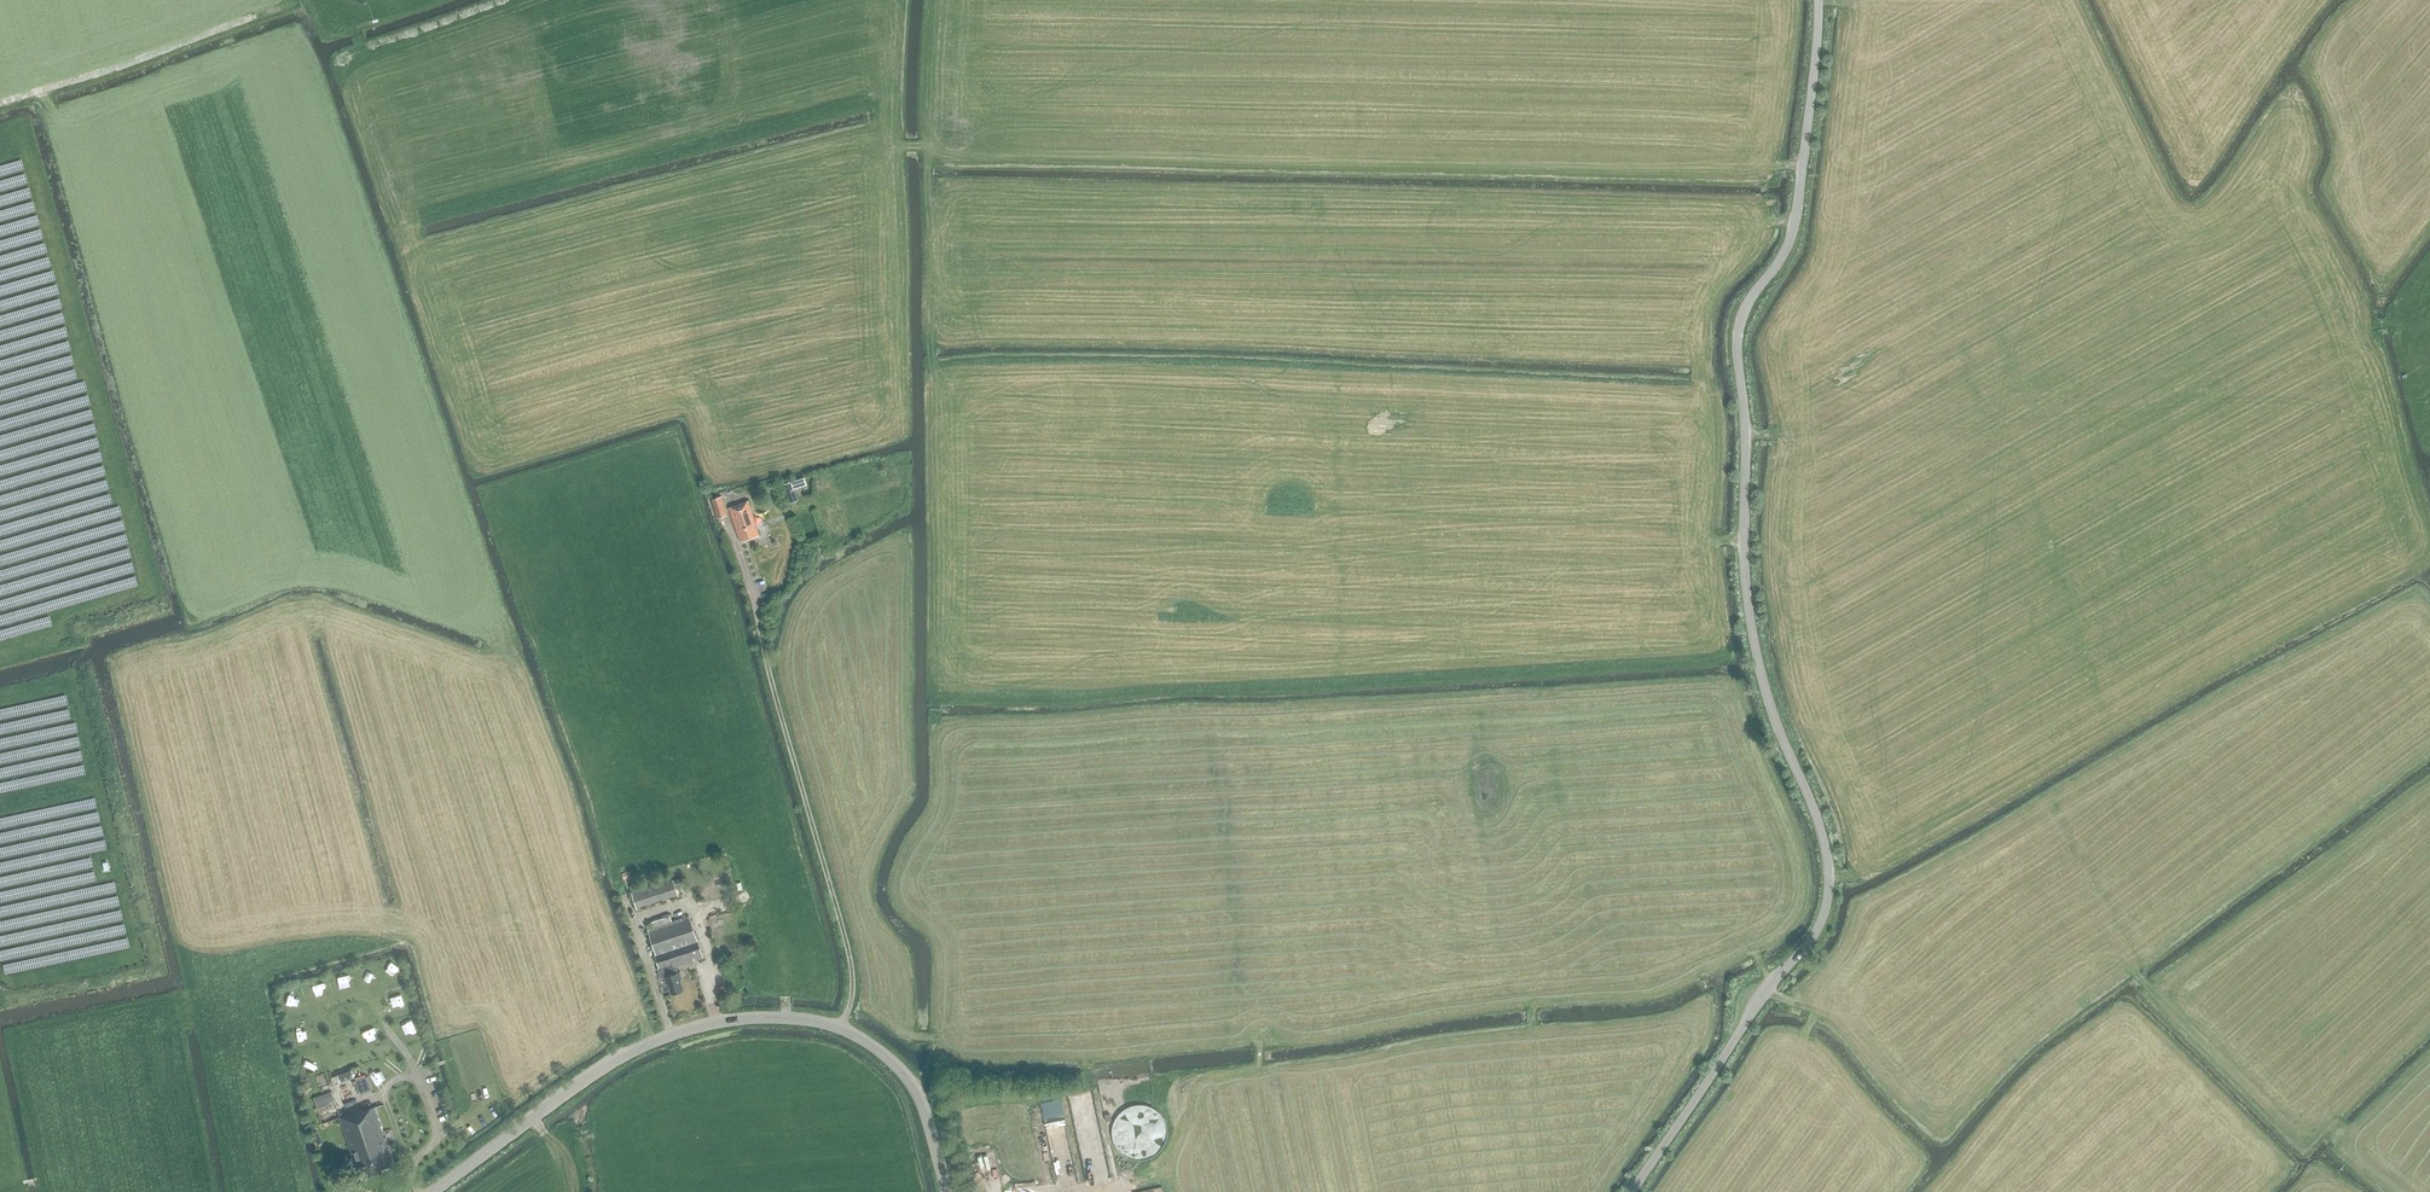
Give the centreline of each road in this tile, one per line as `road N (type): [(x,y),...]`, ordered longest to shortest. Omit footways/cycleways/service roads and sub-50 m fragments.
road 1 (unclassified): [(1632,1191),(1814,934),(1829,888),(1820,826),(1777,724),(1751,628),(1737,351),(1747,306),(1783,256),(1797,212),(1819,0)]
road 2 (tertiary): [(946,1191),(918,1093),(891,1061),(840,1028),(772,1017),(706,1025),(634,1051),(434,1191)]
road 3 (track): [(840,1028),(852,995),(850,960),(763,643)]
road 4 (track): [(0,103),(257,15)]

